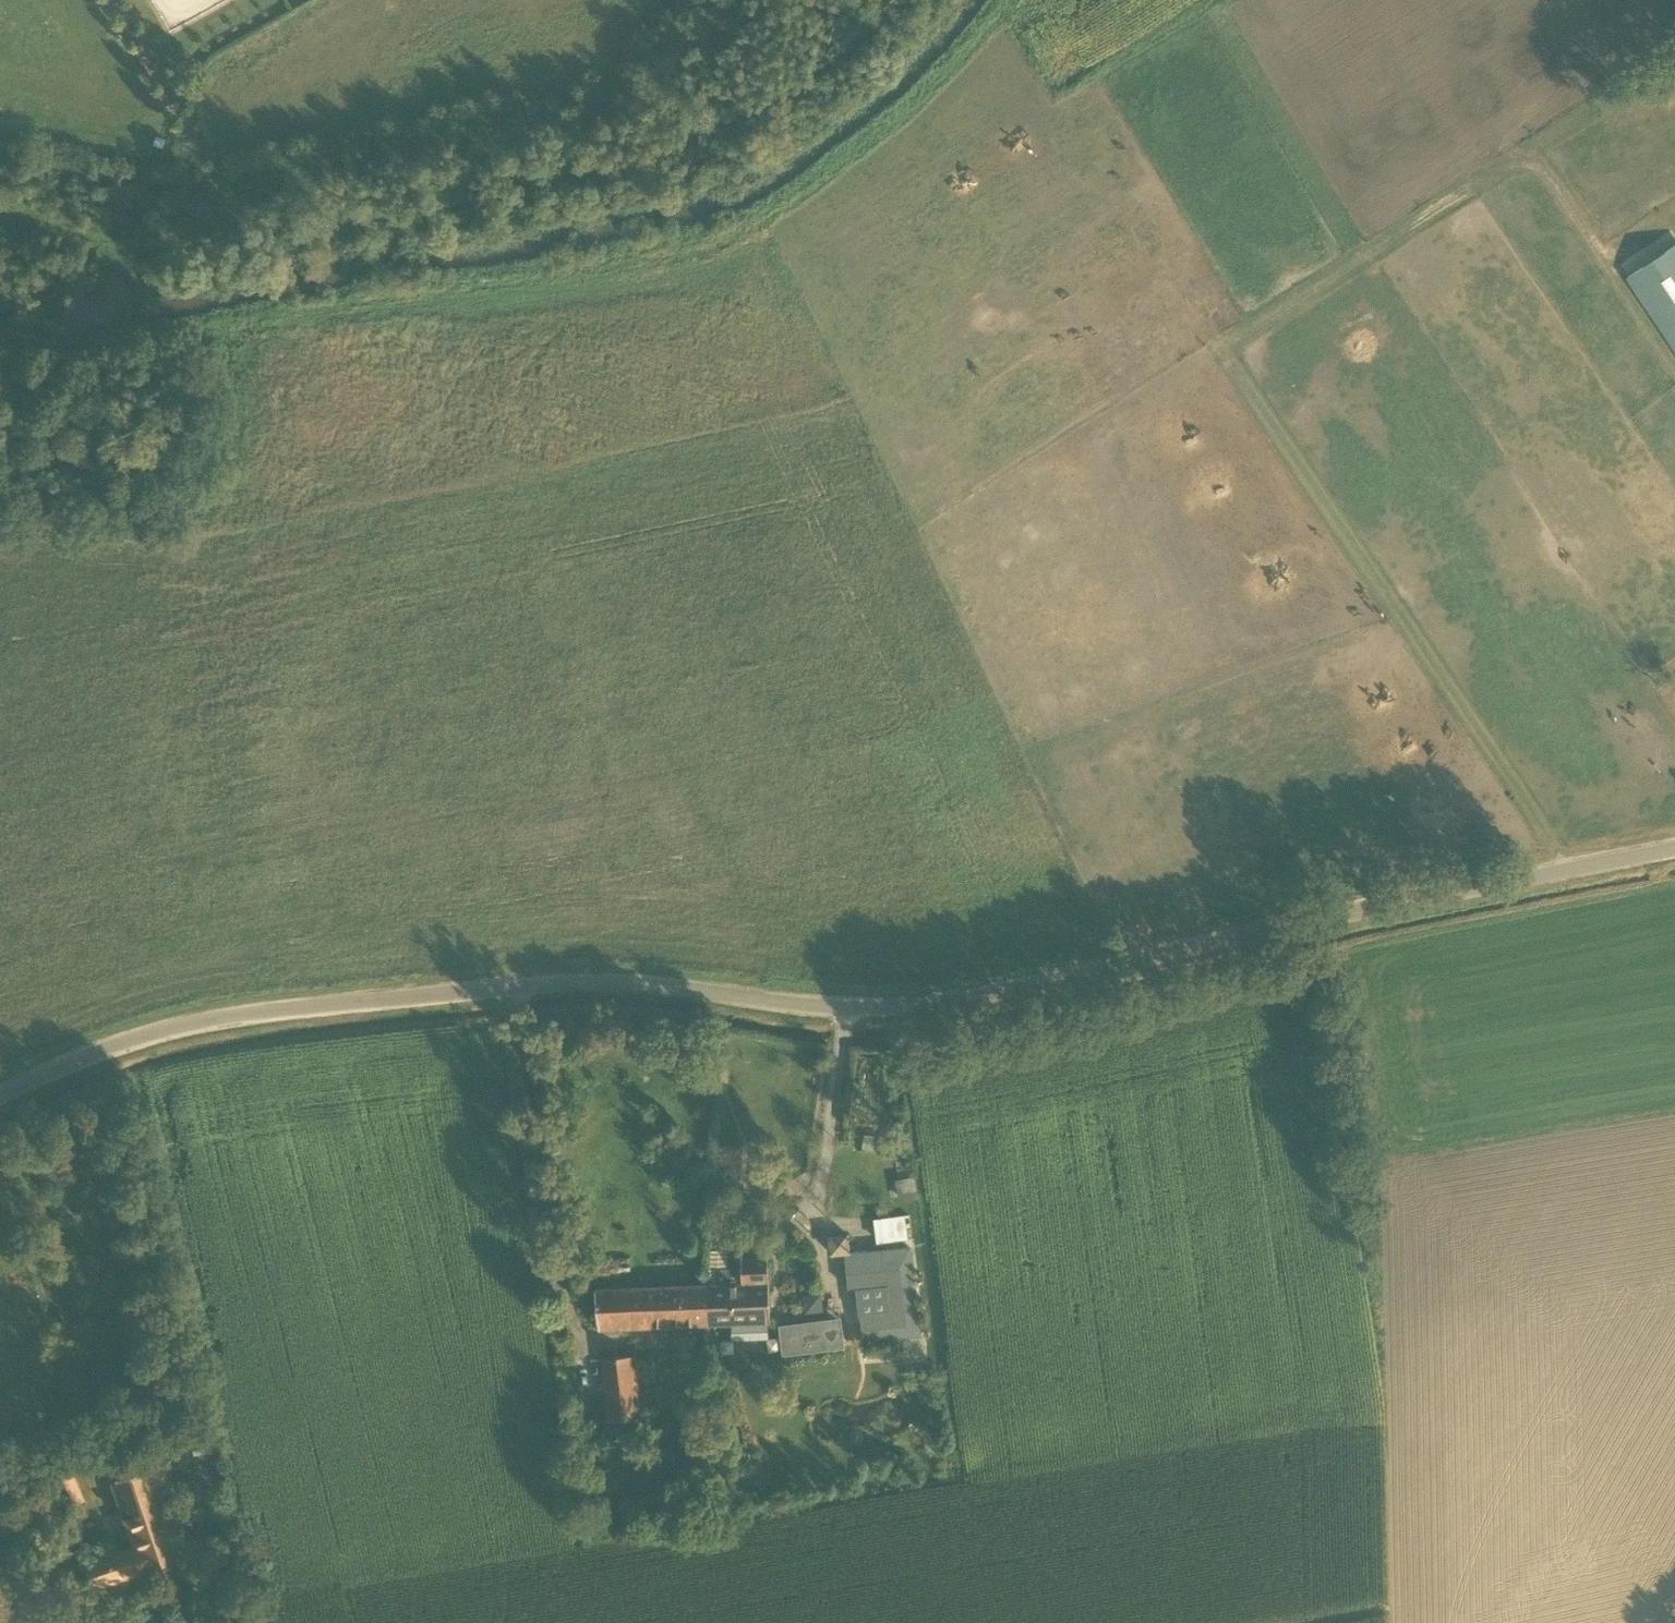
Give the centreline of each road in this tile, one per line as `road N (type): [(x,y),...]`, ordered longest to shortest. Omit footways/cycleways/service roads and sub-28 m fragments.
road 1 (unclassified): [(0,1081),(86,1029),(196,999),(699,967),(848,1000),(891,1000),(1674,839)]
road 2 (track): [(1013,0),(953,78),(775,230),(592,279),(208,320),(0,354)]
road 3 (track): [(239,240),(111,0)]

